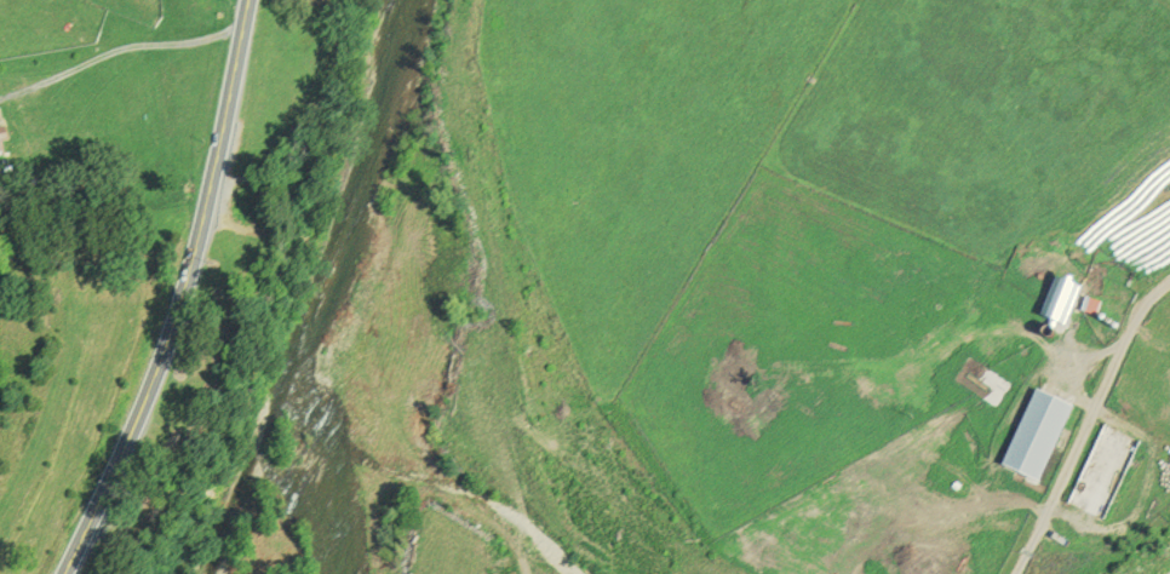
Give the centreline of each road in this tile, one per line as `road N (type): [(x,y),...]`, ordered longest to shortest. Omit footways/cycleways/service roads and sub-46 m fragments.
road 1 (primary): [(58,573),(193,291),(250,0)]
road 2 (residential): [(1016,573),(1130,335),(1169,283)]

